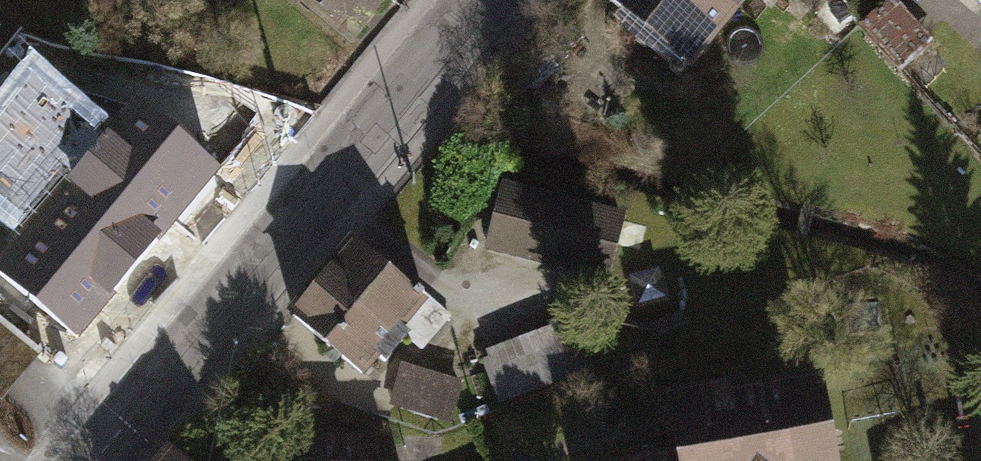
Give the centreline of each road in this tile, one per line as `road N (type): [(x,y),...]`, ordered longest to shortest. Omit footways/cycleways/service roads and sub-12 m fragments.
road 1 (unclassified): [(99,460),(481,0)]

